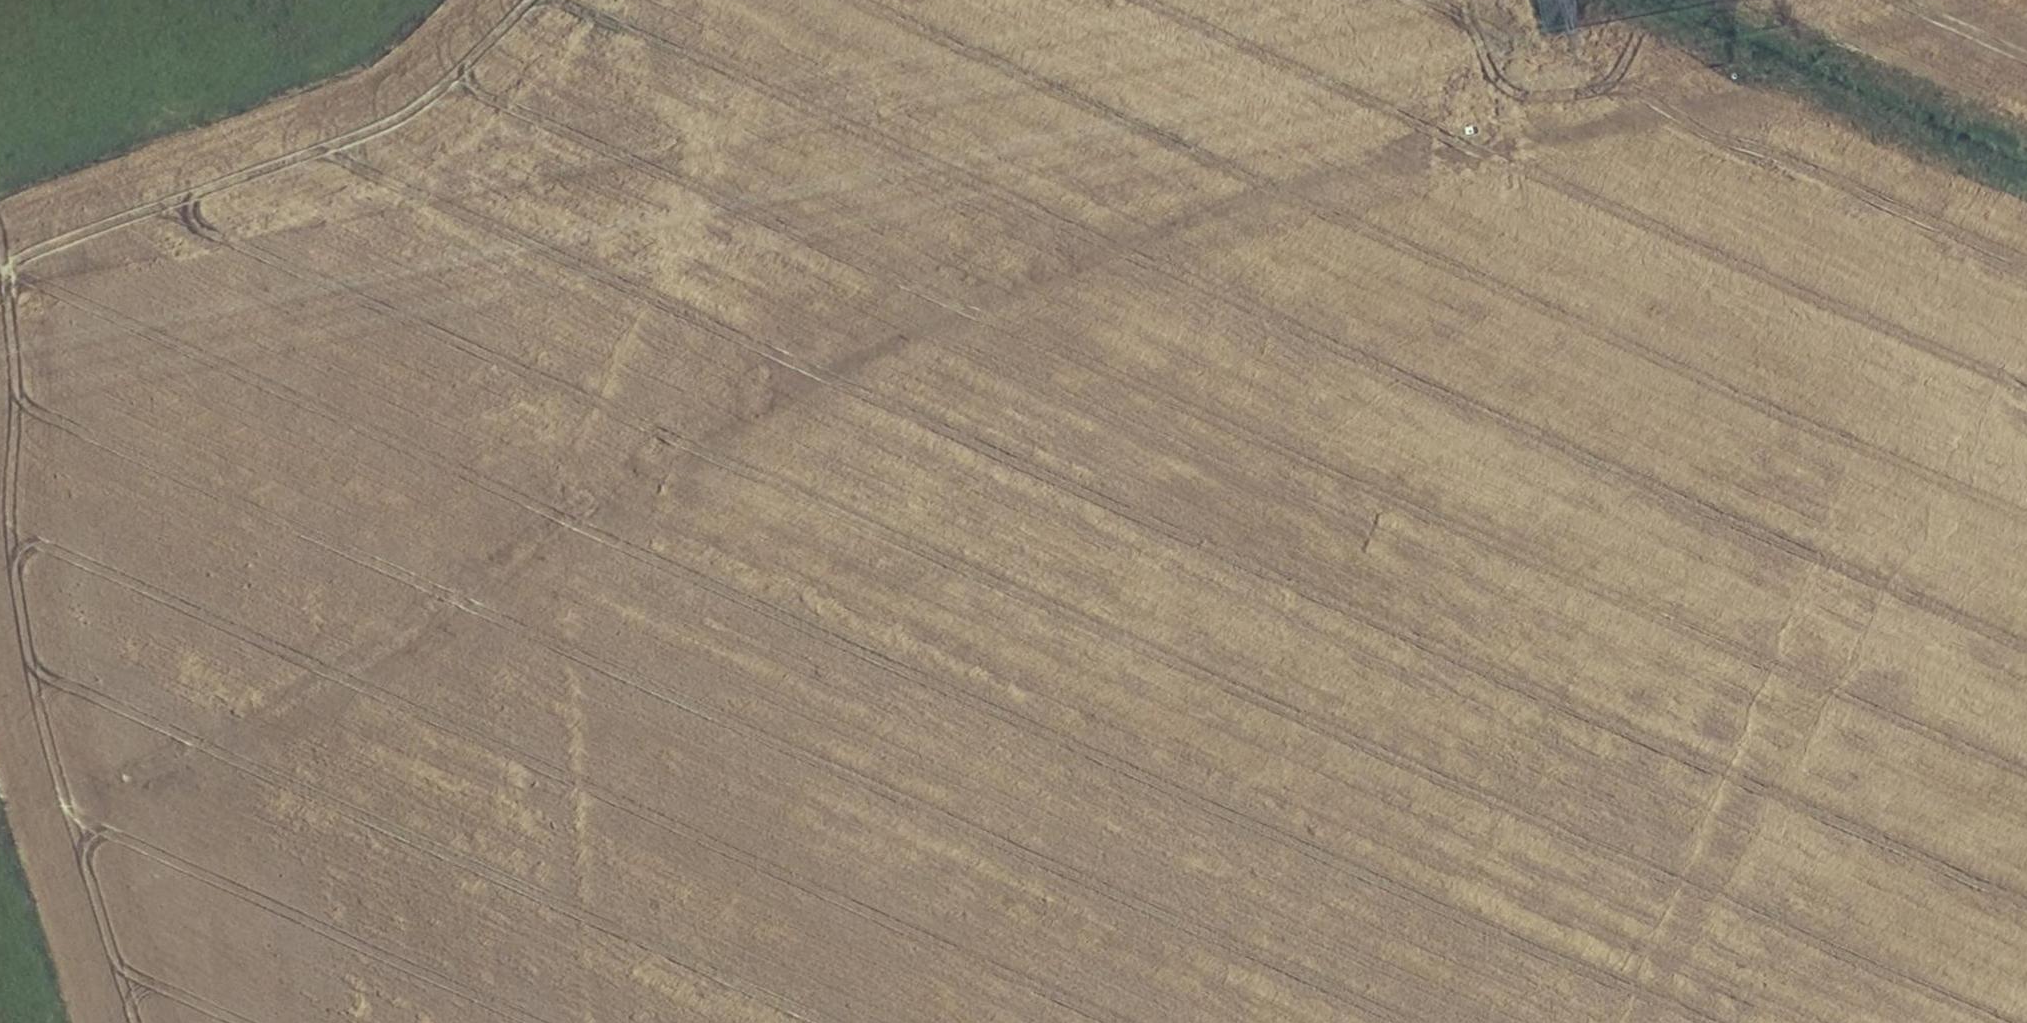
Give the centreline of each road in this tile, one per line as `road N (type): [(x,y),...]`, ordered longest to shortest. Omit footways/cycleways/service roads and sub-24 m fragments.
road 1 (unknown): [(0,721),(374,644),(1201,137),(1895,0)]
road 2 (track): [(2026,184),(1612,0)]

